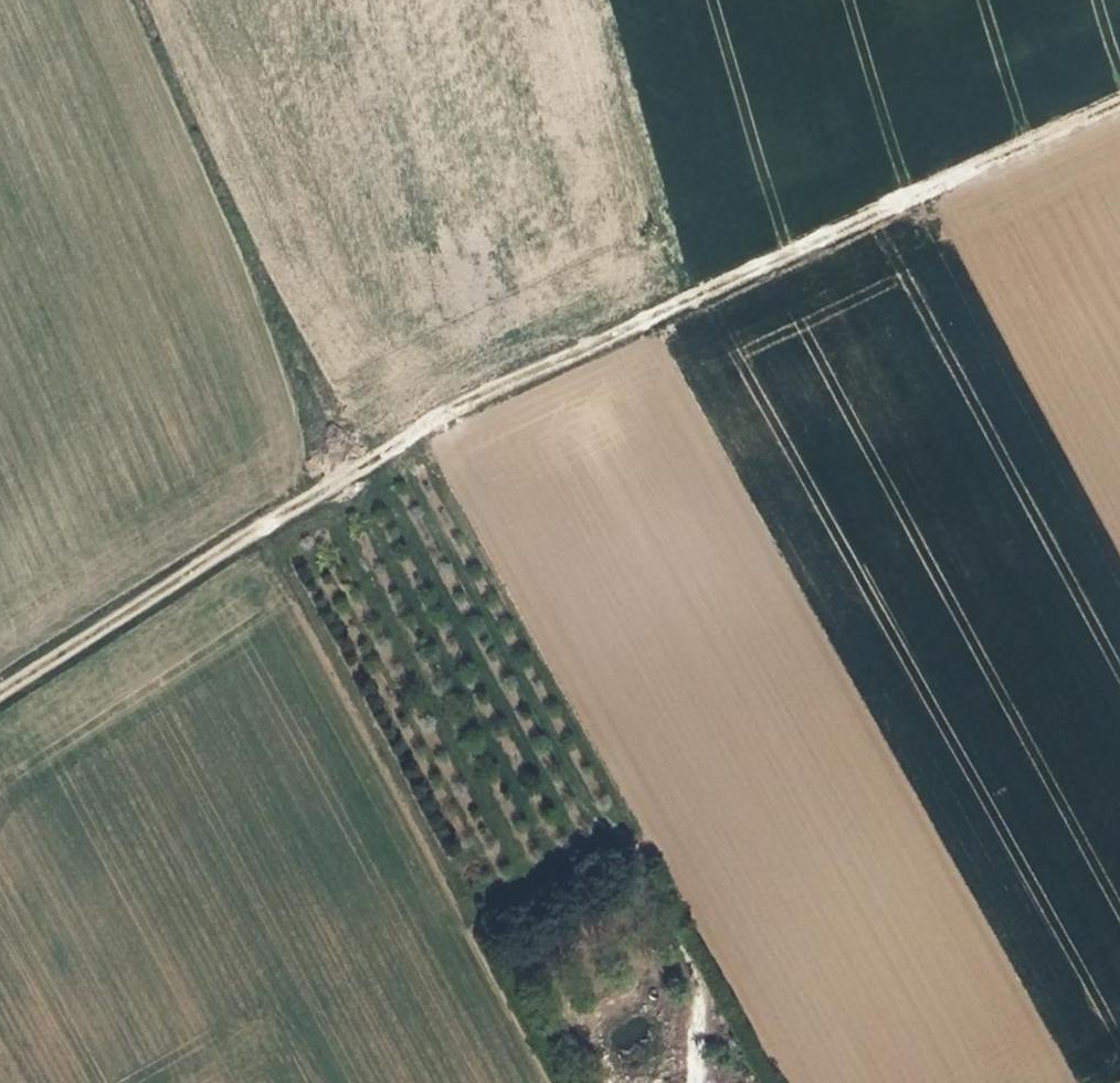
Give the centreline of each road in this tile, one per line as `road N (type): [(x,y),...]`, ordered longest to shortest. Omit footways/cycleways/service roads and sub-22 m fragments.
road 1 (track): [(1119,96),(452,391),(355,468),(0,684)]

